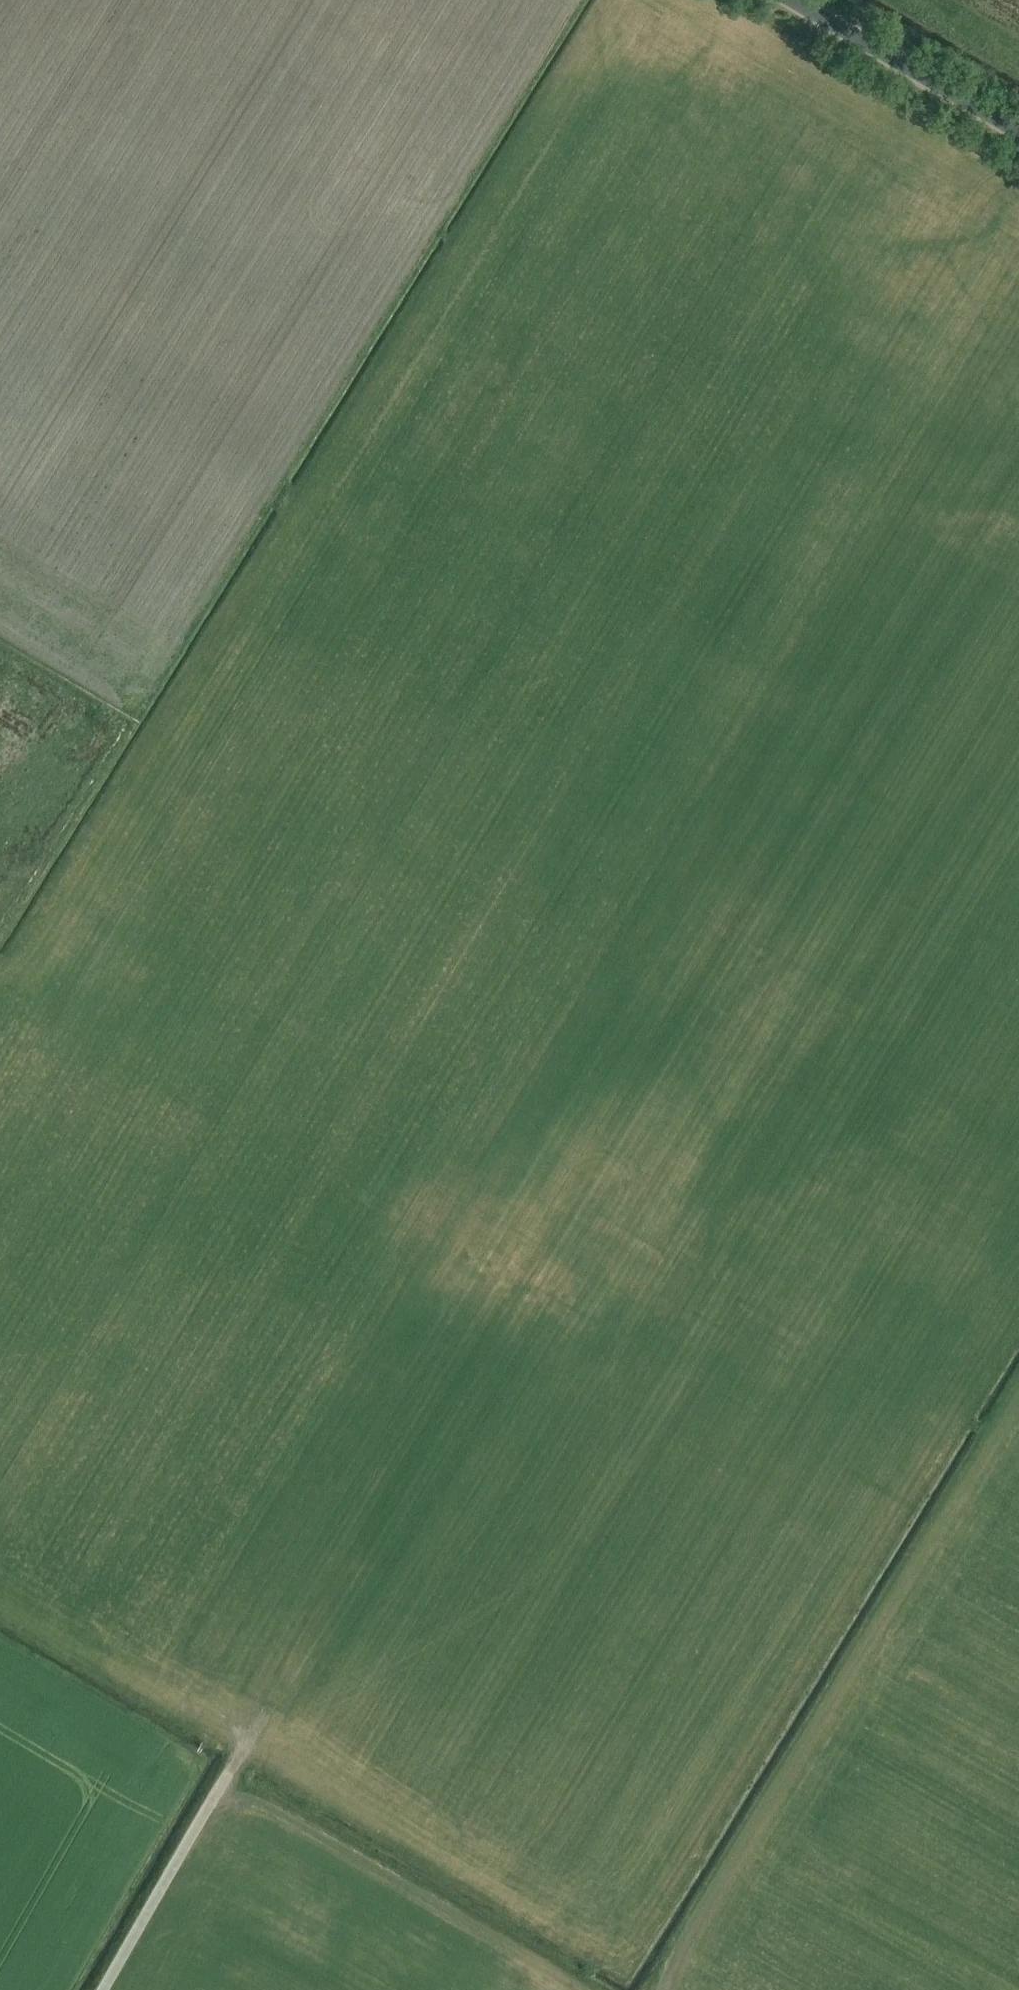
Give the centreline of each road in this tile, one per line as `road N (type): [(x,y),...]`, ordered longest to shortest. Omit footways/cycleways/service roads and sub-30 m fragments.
road 1 (track): [(103,1989),(229,1769)]
road 2 (tertiary): [(1018,124),(805,0)]

